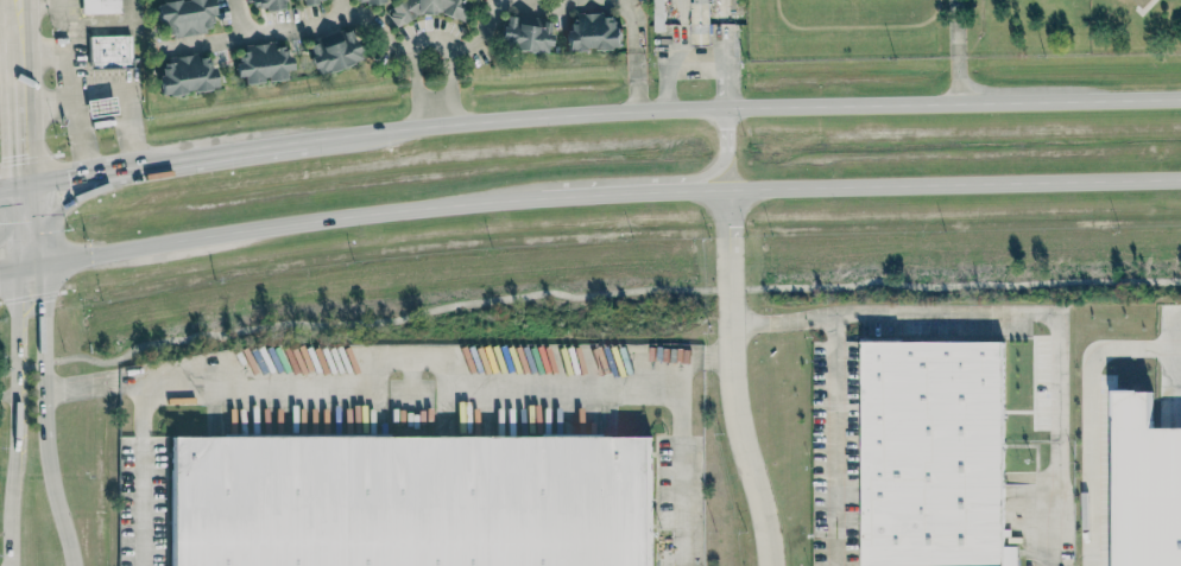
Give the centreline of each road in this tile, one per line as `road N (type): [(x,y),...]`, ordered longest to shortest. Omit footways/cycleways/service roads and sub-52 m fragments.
road 1 (primary): [(1180,101),(638,113),(298,141)]
road 2 (primary): [(632,197),(1180,181)]
road 3 (primary): [(29,268),(274,228),(539,202)]
road 4 (tertiary): [(73,565),(44,441),(44,292),(29,268)]
road 5 (tertiary): [(29,268),(17,299),(10,565)]
road 6 (residential): [(767,565),(730,360),(728,275)]
road 7 (primary): [(298,141),(157,164)]

